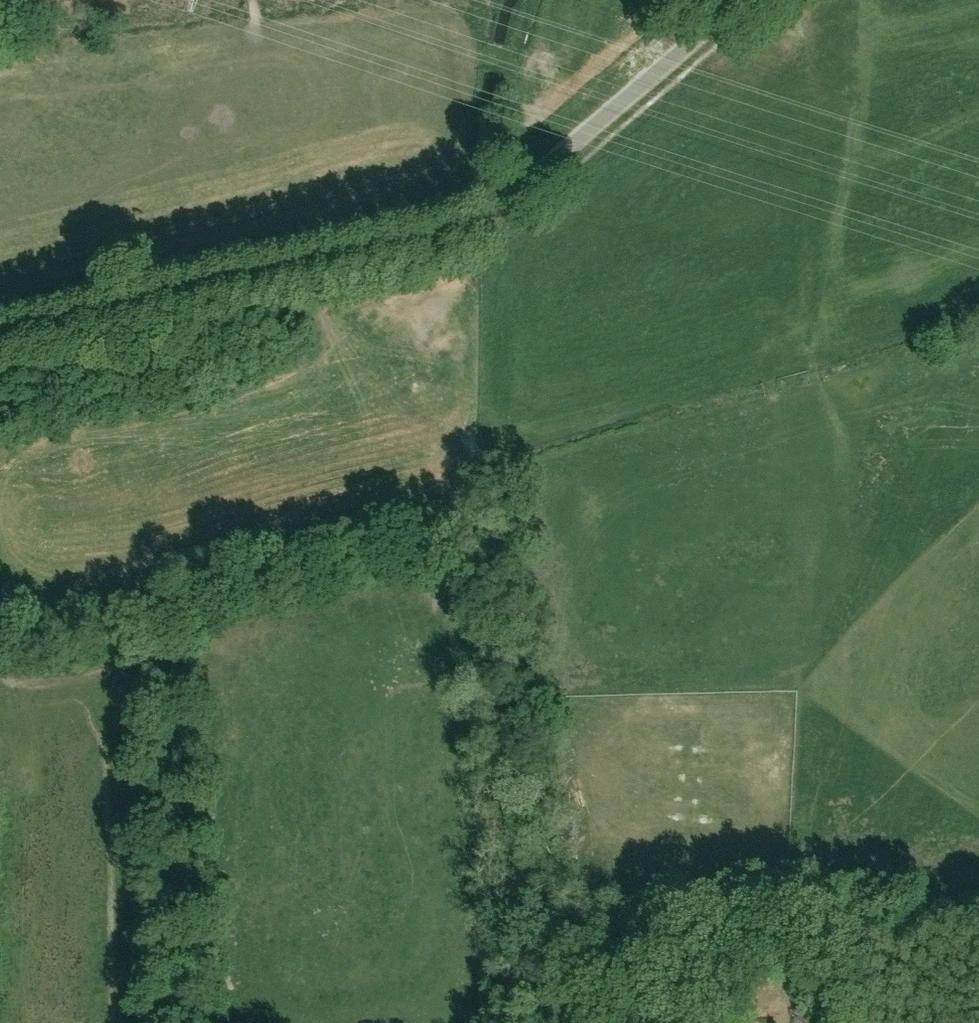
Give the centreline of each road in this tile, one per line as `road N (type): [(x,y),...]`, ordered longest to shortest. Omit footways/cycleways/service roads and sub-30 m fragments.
road 1 (residential): [(0,346),(468,227),(741,0)]

